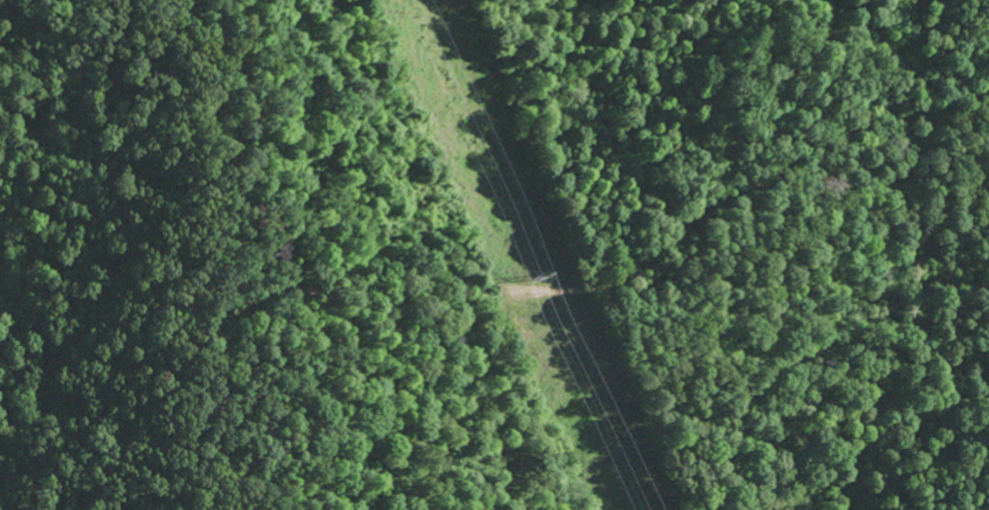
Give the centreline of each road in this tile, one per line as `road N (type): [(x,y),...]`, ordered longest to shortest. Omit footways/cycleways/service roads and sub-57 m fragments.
road 1 (residential): [(988,107),(700,216)]

